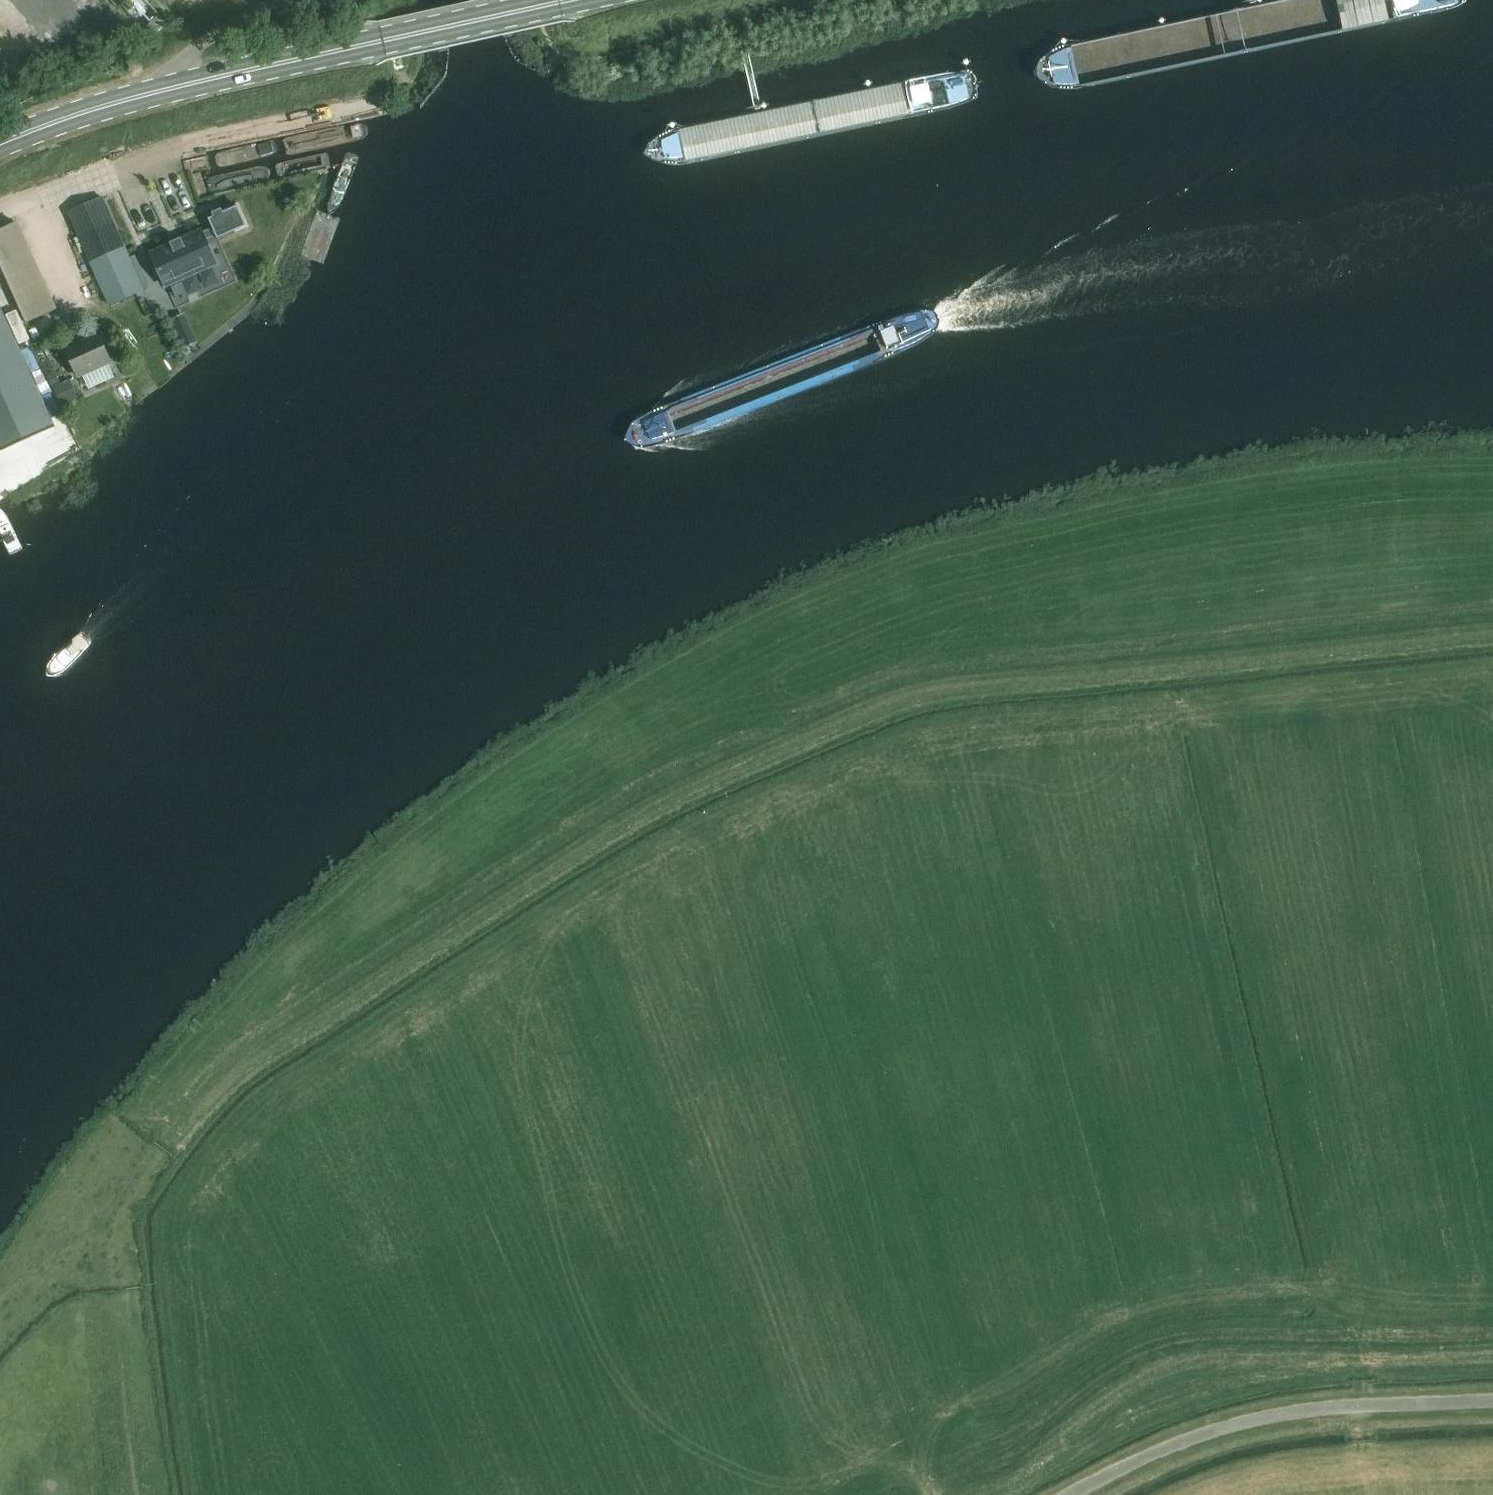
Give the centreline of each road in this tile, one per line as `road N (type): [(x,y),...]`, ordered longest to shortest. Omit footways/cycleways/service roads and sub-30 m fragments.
road 1 (primary): [(0,143),(122,100),(569,0)]
road 2 (unclassified): [(1092,1494),(1219,1434),(1380,1408),(1492,1406)]

